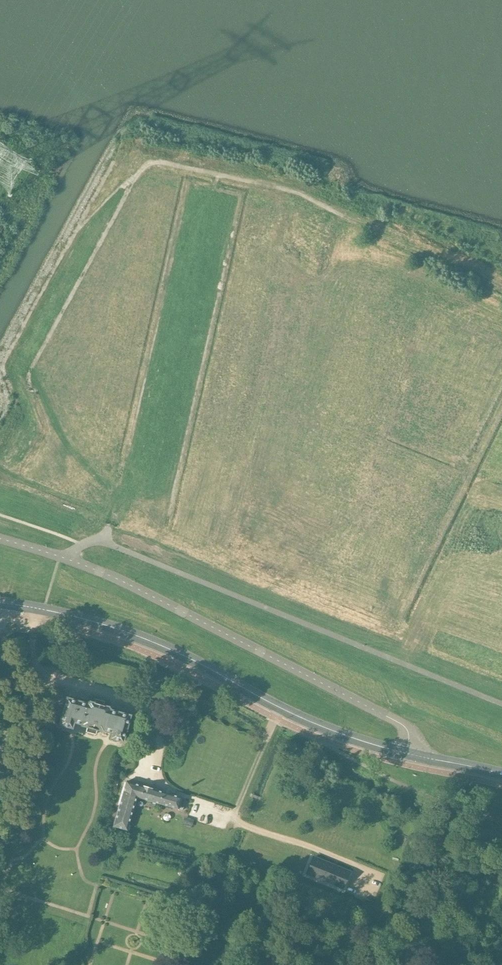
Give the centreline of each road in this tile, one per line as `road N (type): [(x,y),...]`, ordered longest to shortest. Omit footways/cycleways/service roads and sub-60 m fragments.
road 1 (unclassified): [(408,753),(408,733),(391,718),(111,576),(0,539)]
road 2 (tertiary): [(408,753),(314,722),(154,641),(2,603)]
road 3 (track): [(501,290),(280,189),(156,163),(141,170)]
road 4 (track): [(382,877),(238,823)]

